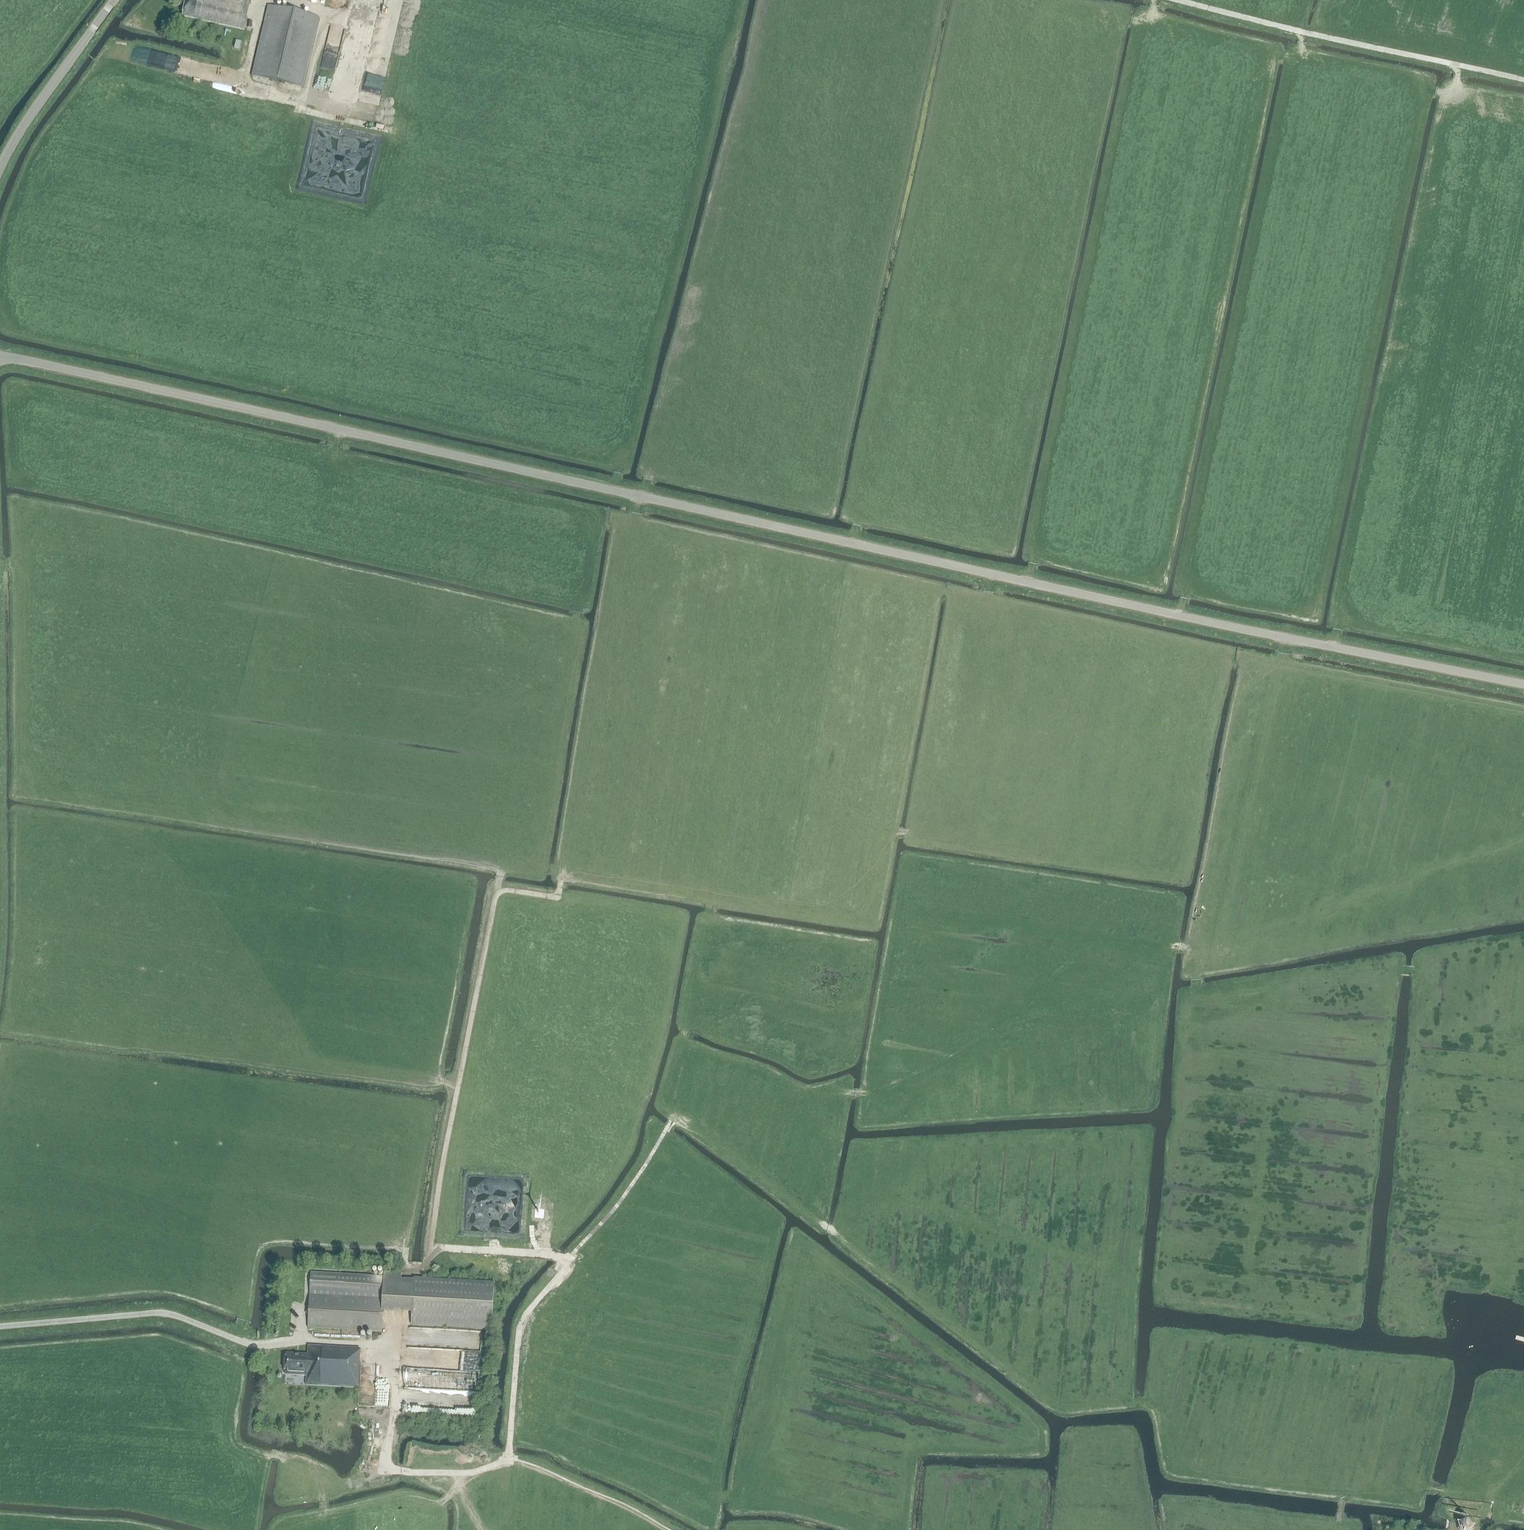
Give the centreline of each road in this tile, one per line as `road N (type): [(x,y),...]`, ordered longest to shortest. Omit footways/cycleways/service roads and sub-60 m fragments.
road 1 (unclassified): [(1523,684),(0,357)]
road 2 (tertiary): [(0,169),(113,0)]

